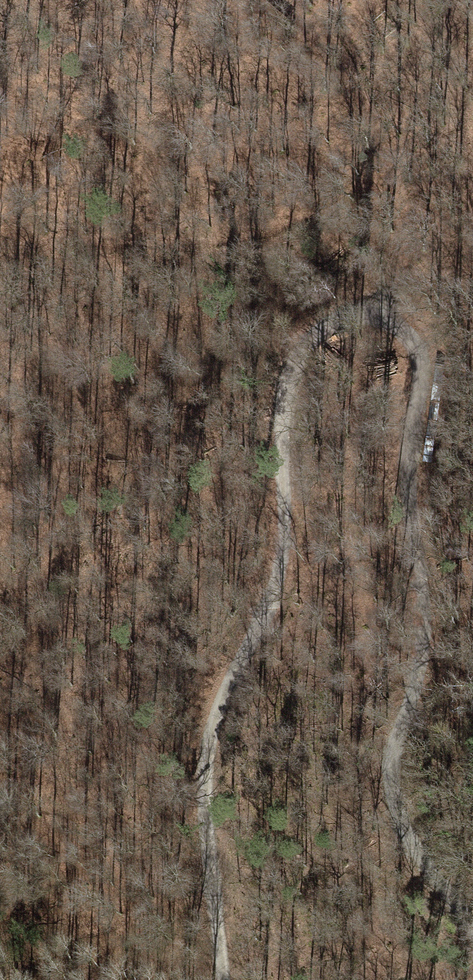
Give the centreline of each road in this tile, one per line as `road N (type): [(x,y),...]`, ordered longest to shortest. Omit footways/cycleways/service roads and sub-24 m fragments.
road 1 (track): [(221,979),(210,736),(268,608),(282,546),(285,413),(299,350),(339,316),(382,311)]
road 2 (track): [(382,311),(408,333),(424,363),(409,472),(421,674),(393,759),(392,787),(414,848),(472,926)]

